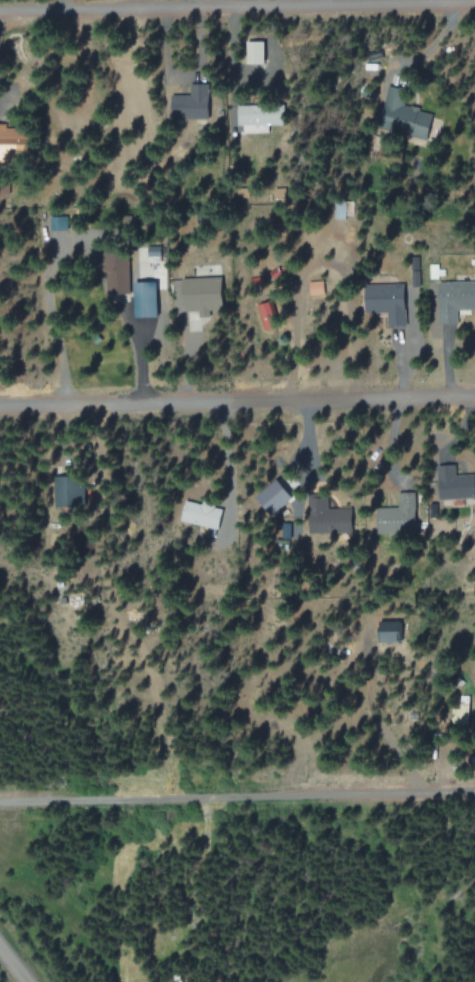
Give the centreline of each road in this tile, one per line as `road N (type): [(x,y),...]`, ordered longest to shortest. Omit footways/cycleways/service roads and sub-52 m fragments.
road 1 (residential): [(474,3),(0,15)]
road 2 (residential): [(474,796),(0,805)]
road 3 (residential): [(474,403),(0,409)]

